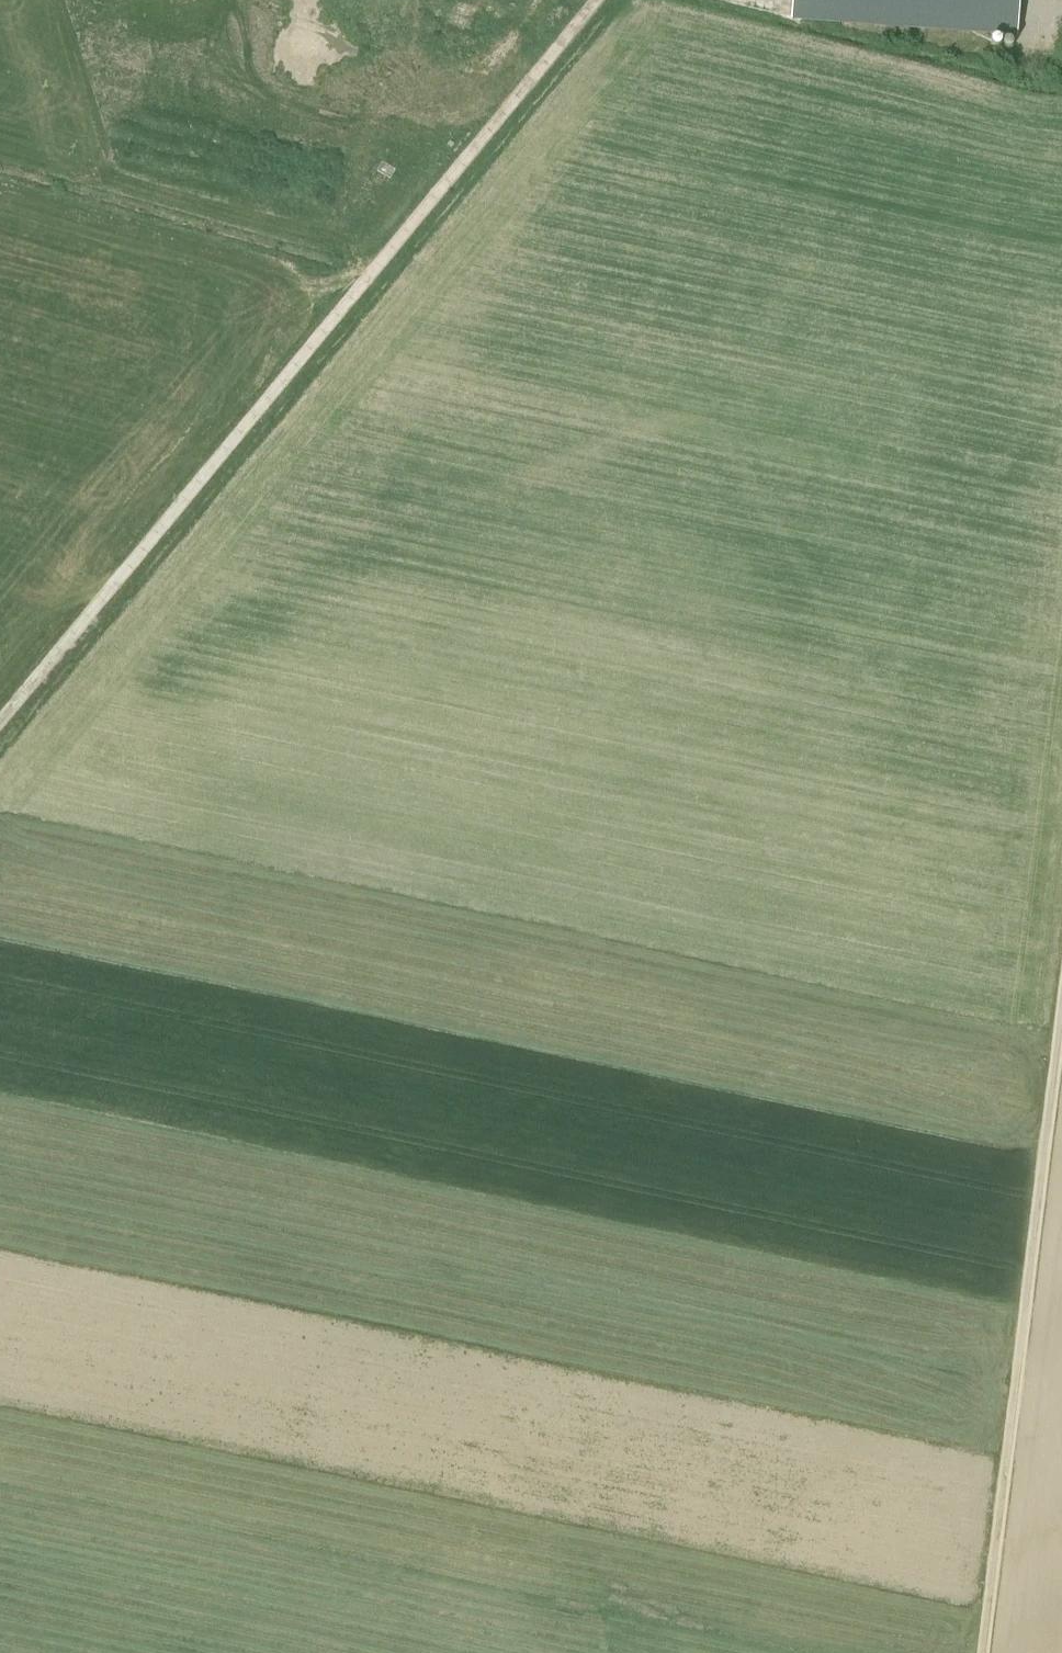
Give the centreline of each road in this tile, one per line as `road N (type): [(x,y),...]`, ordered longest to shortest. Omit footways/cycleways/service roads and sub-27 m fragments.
road 1 (track): [(599,0),(0,724)]
road 2 (track): [(981,1652),(1061,1005)]

